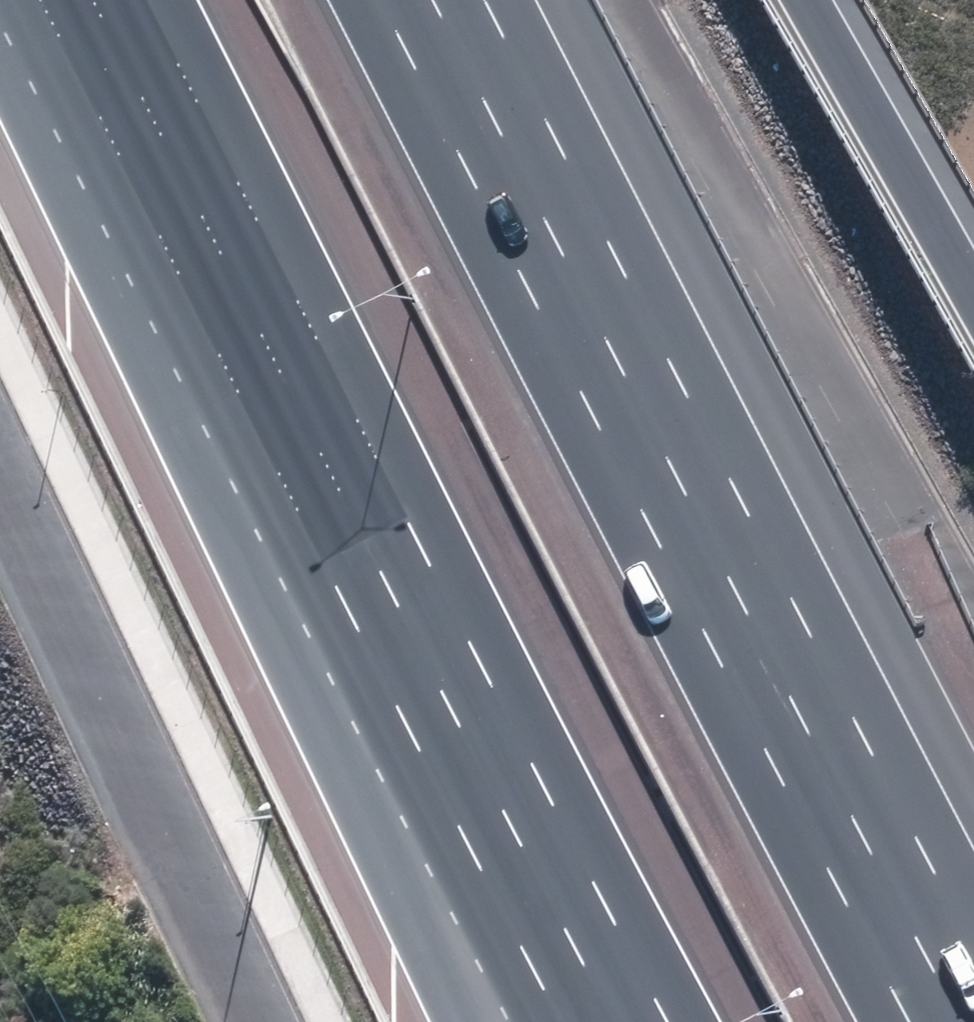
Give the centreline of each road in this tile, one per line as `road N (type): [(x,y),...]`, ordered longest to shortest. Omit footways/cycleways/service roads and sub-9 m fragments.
road 1 (motorway): [(433,0),(966,1021)]
road 2 (motorway): [(624,1021),(345,502)]
road 3 (motorway): [(345,502),(92,0)]
road 4 (motorway): [(498,1021),(345,502)]
road 5 (motorway): [(818,0),(973,257)]

